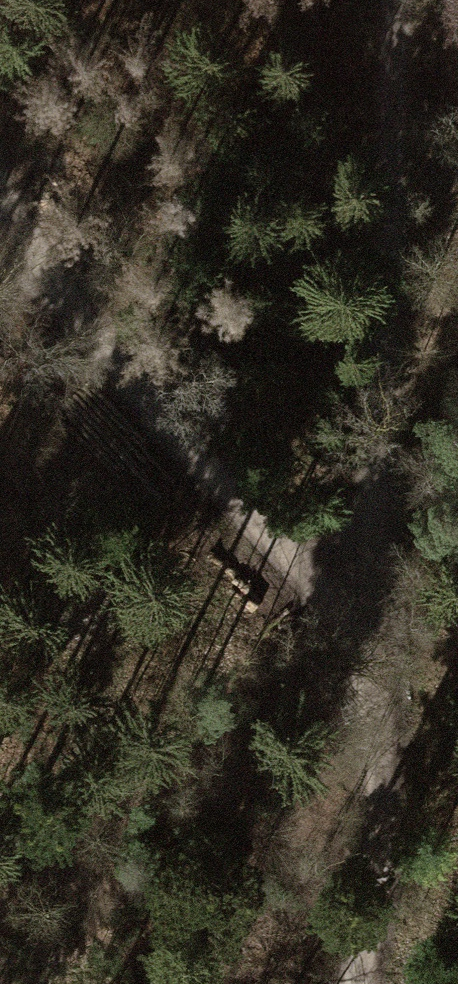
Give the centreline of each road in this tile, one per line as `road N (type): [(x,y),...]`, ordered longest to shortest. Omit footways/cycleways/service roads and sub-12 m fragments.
road 1 (track): [(376,665),(396,0)]
road 2 (track): [(376,665),(64,285),(0,196)]
road 3 (track): [(357,983),(386,791),(376,665)]

